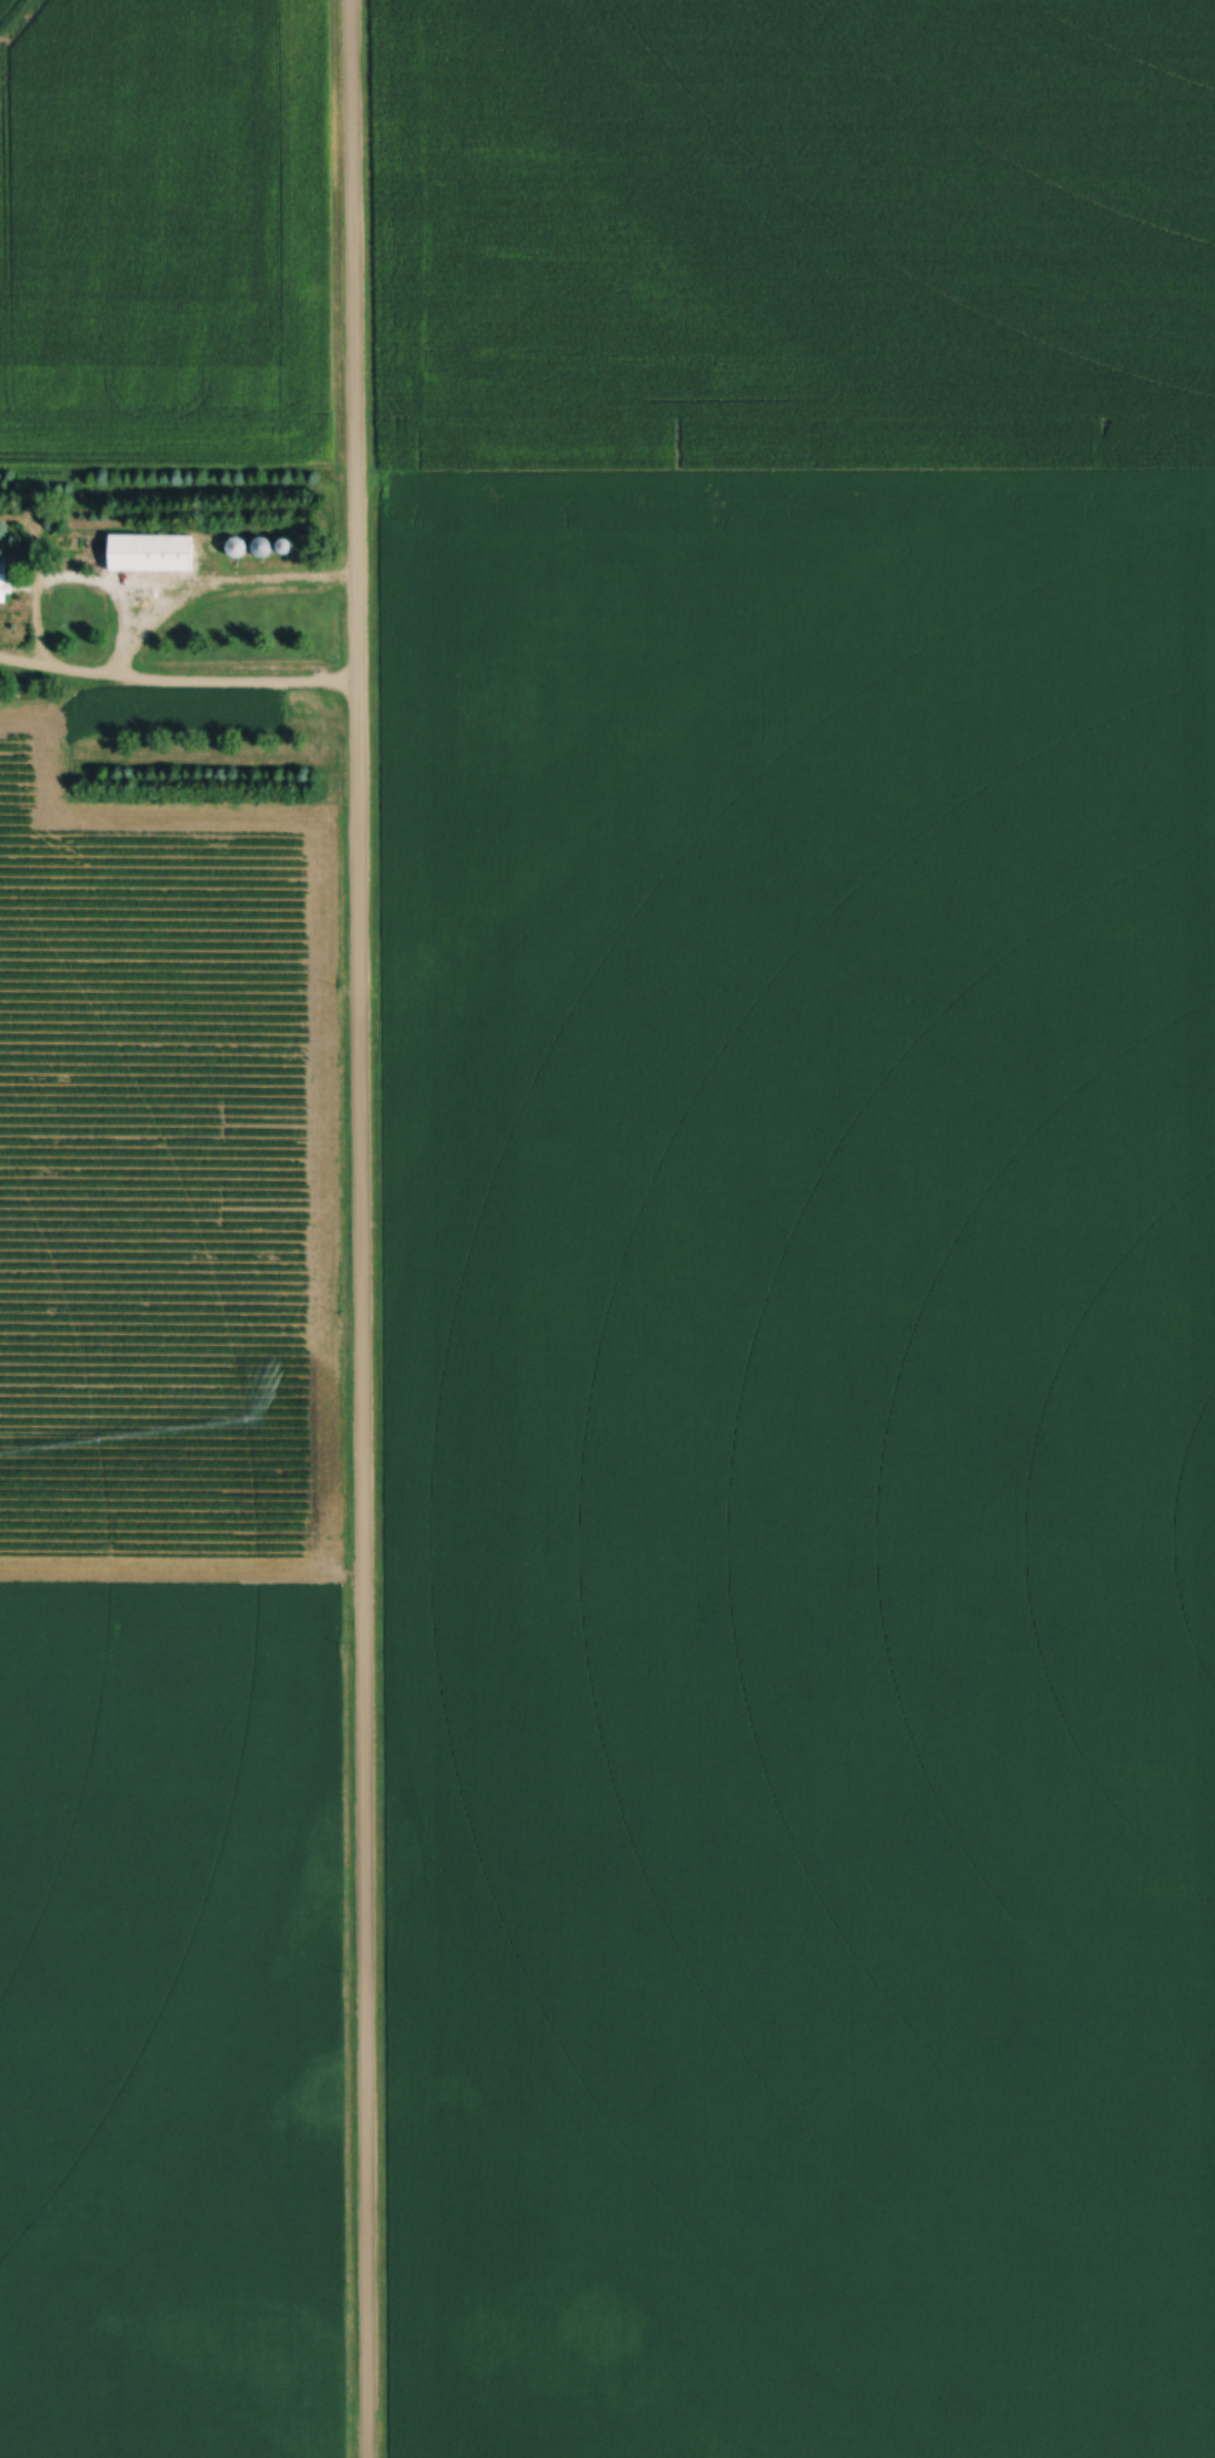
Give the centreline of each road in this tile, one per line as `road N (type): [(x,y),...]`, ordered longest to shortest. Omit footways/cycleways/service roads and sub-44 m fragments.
road 1 (residential): [(367,2457),(348,0)]

